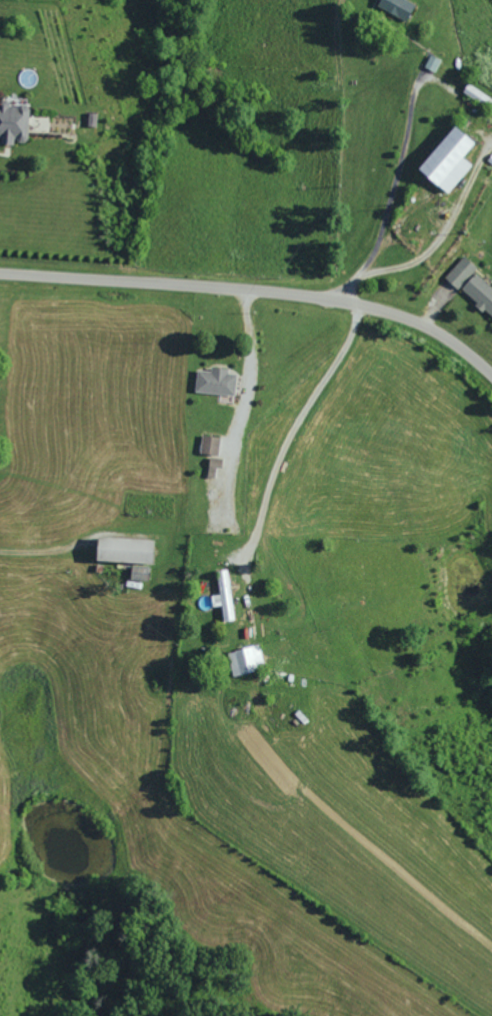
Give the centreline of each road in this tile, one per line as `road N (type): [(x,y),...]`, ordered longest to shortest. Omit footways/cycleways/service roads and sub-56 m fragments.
road 1 (secondary): [(0,270),(327,298),(429,327),(491,374)]

